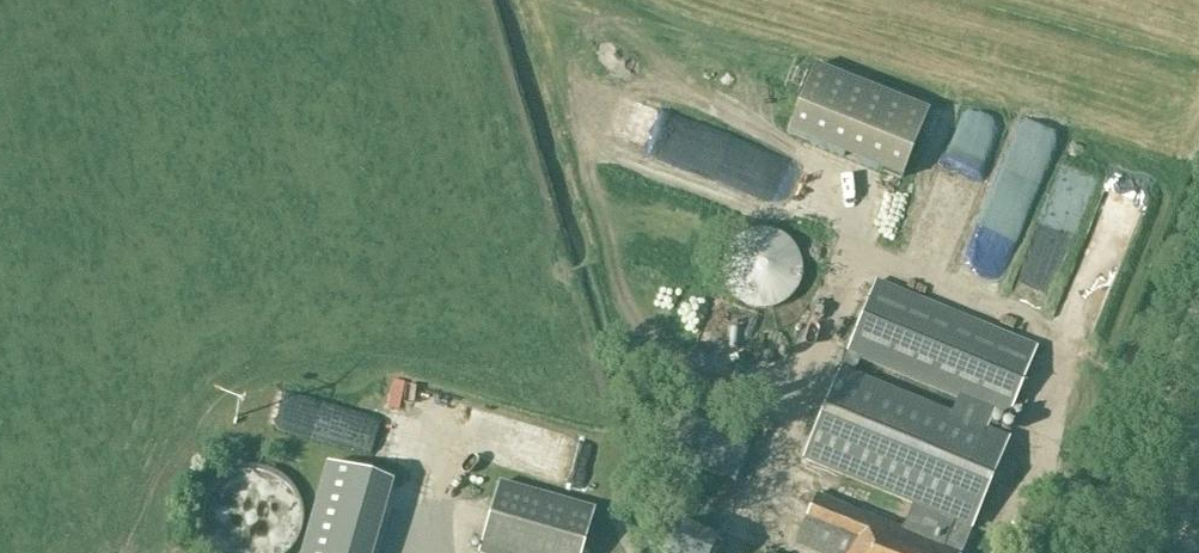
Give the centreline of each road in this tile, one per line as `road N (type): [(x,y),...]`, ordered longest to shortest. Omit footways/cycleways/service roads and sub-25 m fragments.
road 1 (unclassified): [(1096,552),(1198,289)]

